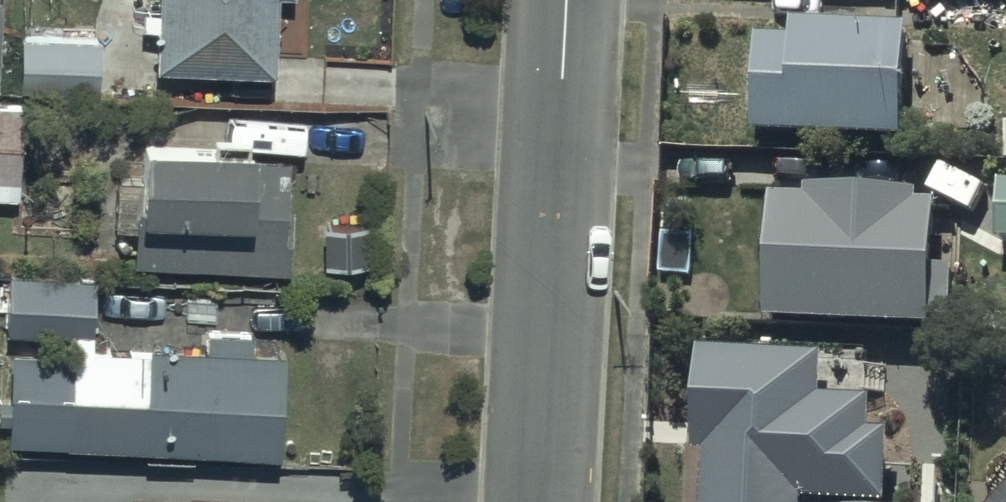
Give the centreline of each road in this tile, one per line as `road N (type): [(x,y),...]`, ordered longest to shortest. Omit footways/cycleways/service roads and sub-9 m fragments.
road 1 (residential): [(544,501),(565,0)]

